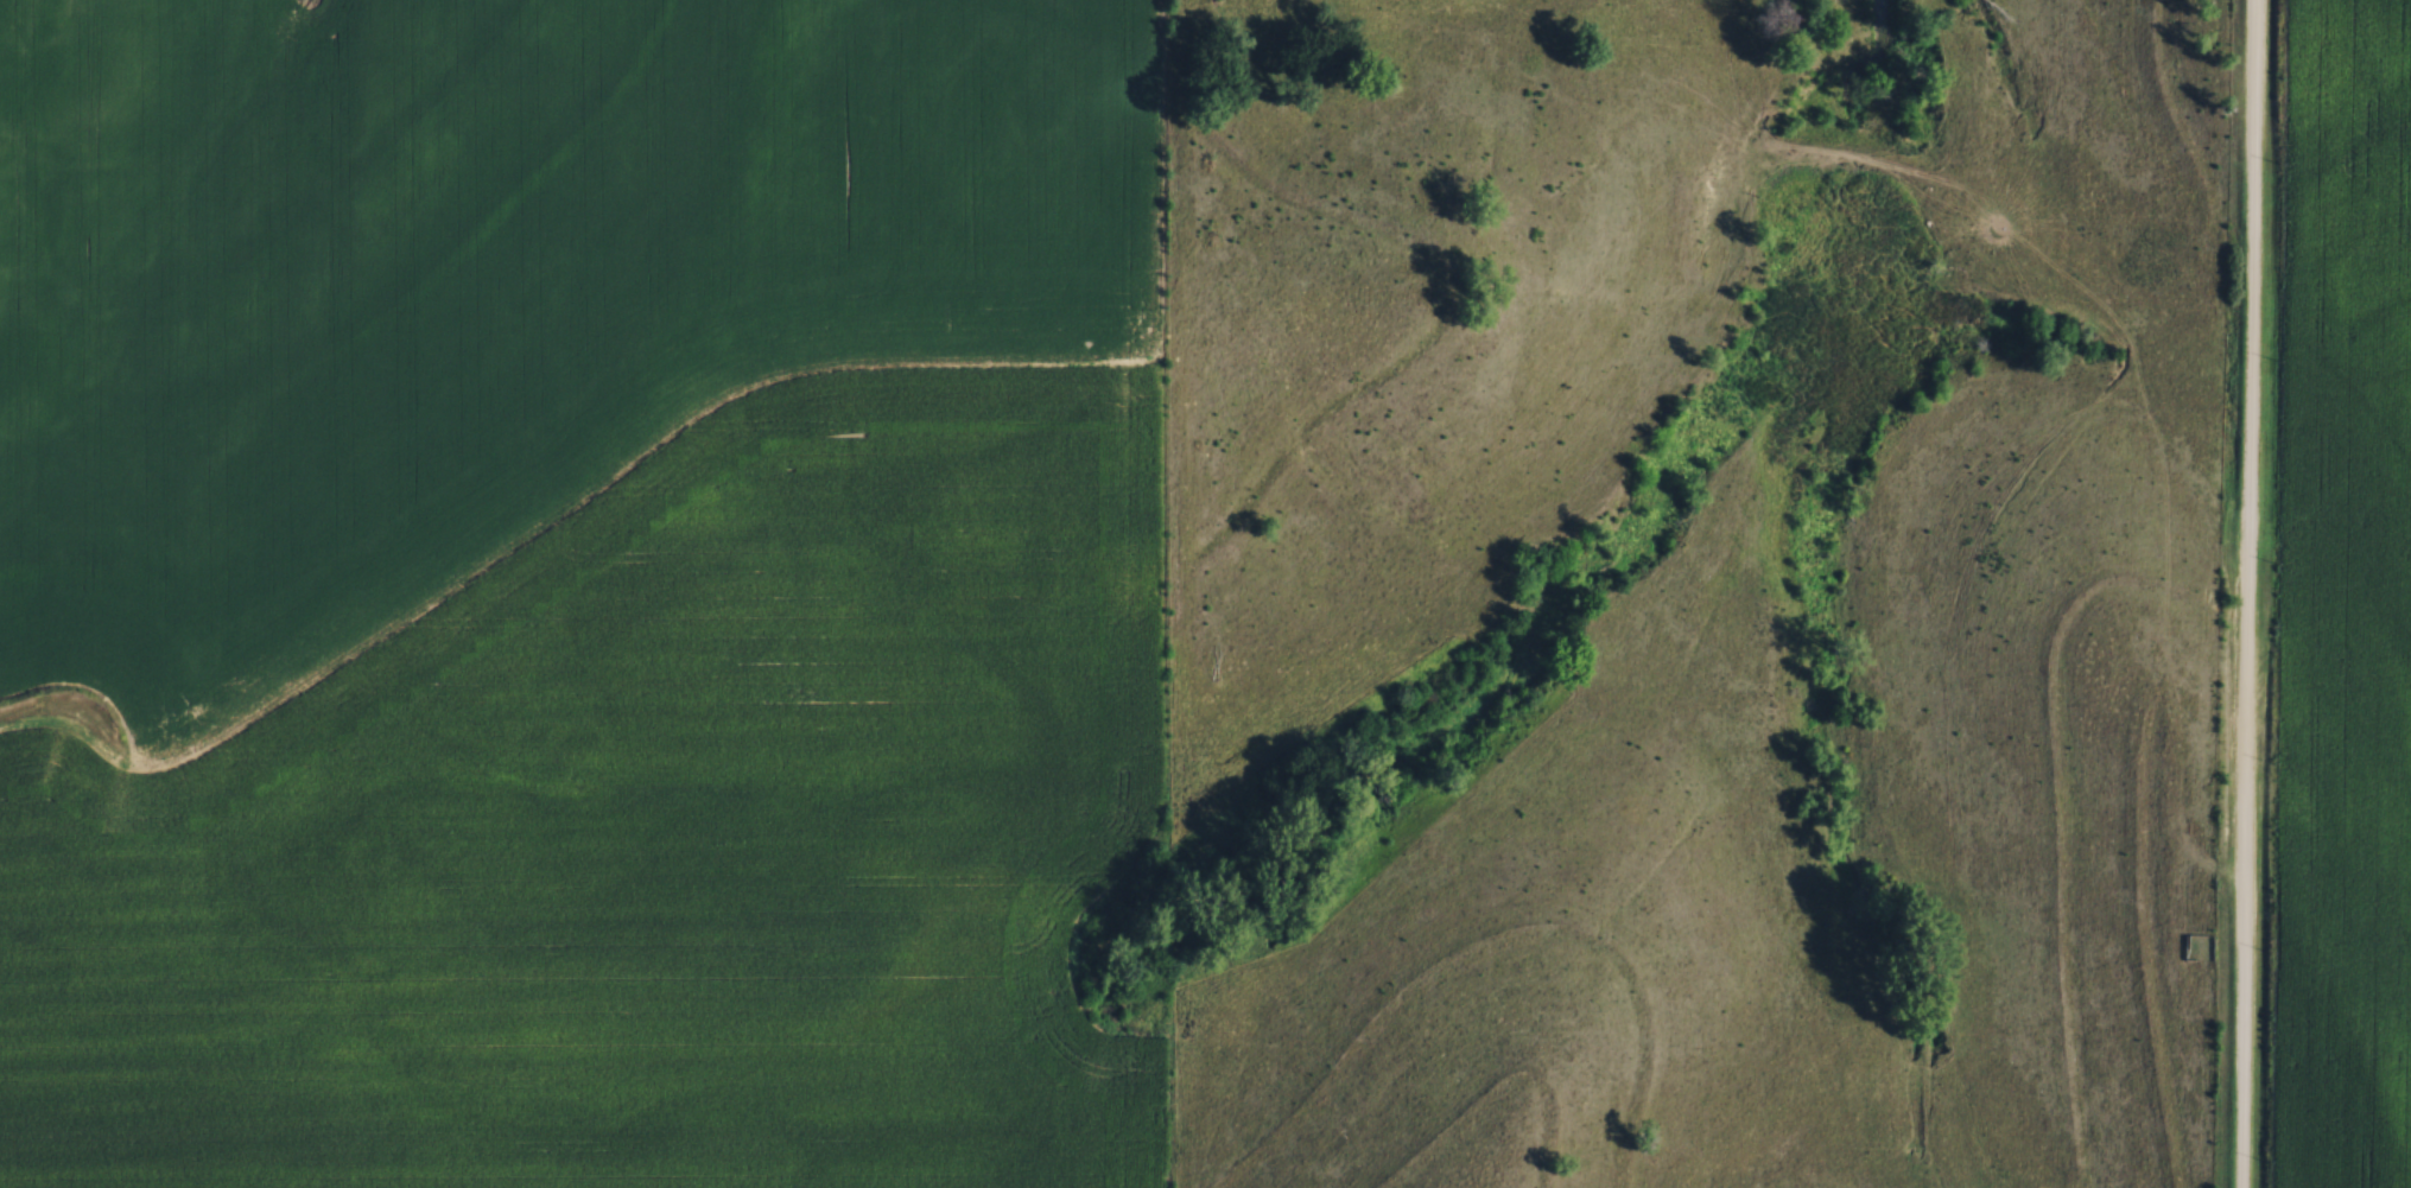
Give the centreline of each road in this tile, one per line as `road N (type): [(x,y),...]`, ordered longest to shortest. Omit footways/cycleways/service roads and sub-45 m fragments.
road 1 (residential): [(2243,1187),(2258,0)]

